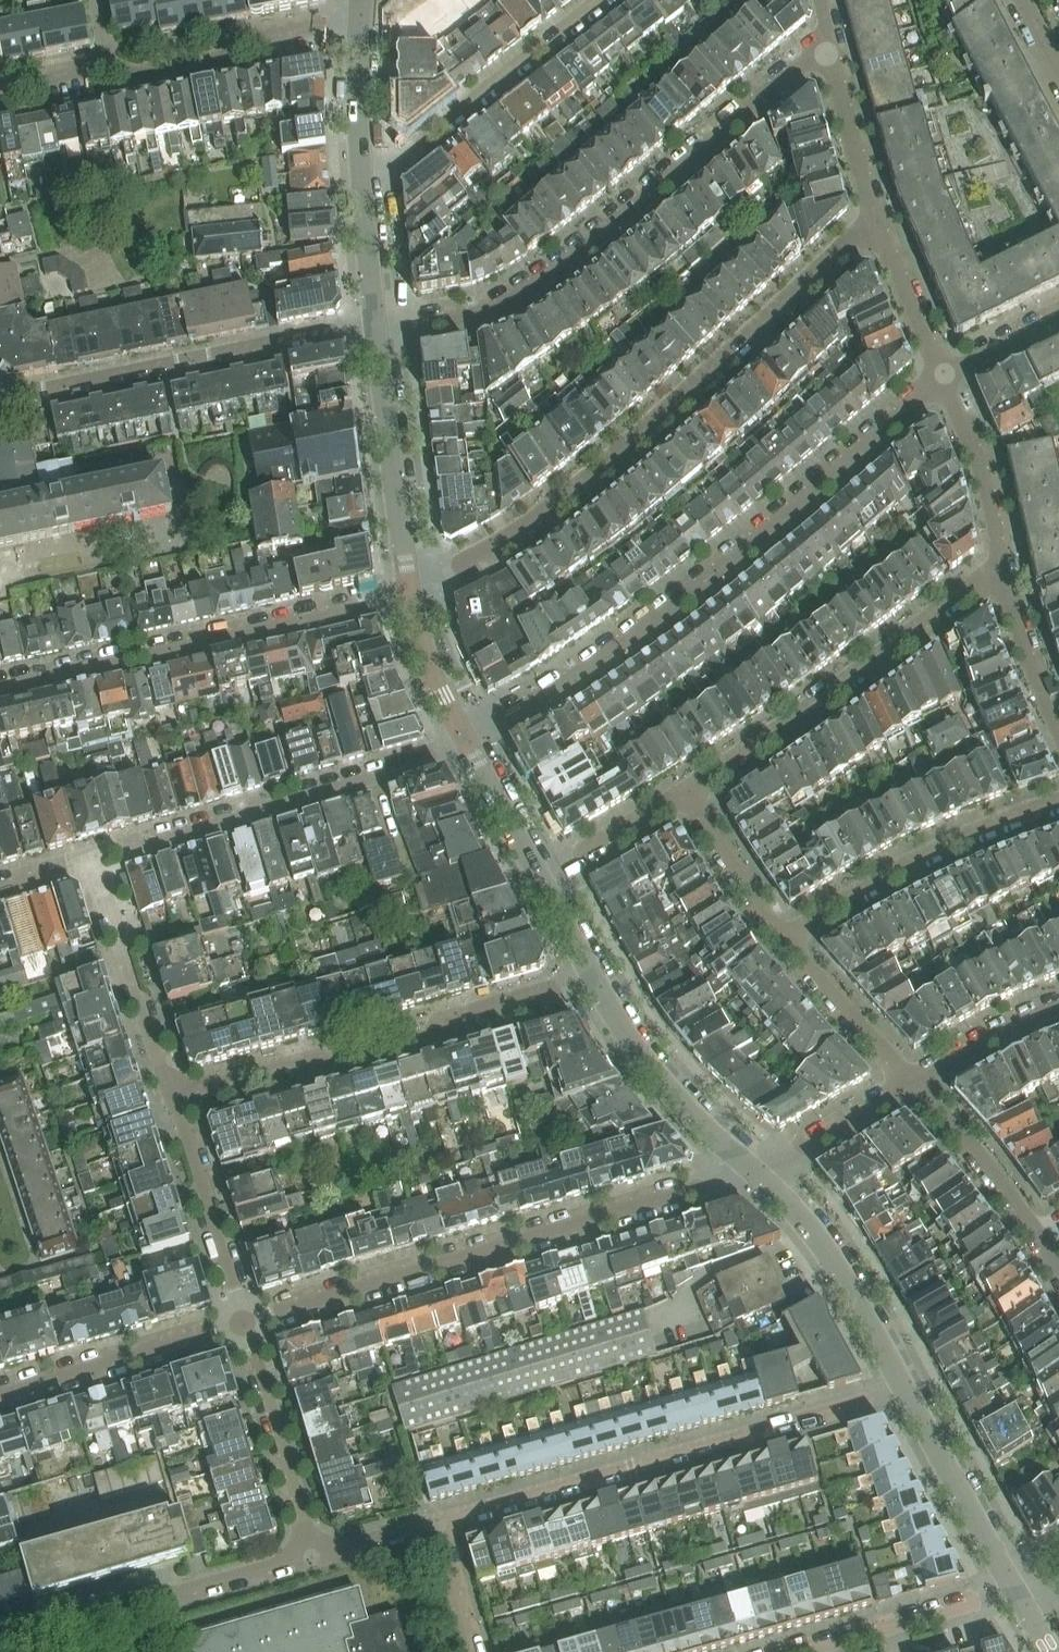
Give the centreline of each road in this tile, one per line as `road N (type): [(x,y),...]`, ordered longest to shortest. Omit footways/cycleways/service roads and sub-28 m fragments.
road 1 (residential): [(873,218),(569,493),(490,551),(408,595)]
road 2 (residential): [(466,740),(612,652),(759,539),(943,379)]
road 3 (residential): [(375,331),(452,322),(526,296),(828,42)]
road 4 (residential): [(754,1169),(246,1327)]
road 5 (residential): [(437,1523),(906,1388)]
road 6 (residential): [(171,1095),(310,1057),(341,1066),(436,1041),(459,1015),(595,979)]
road 7 (residential): [(408,595),(0,685)]
road 8 (residential): [(90,861),(428,761),(466,740)]
road 9 (residential): [(999,573),(682,790)]
road 10 (residential): [(0,395),(195,354),(375,331)]
road 11 (residential): [(0,1639),(316,1554)]
road 12 (residential): [(1058,798),(937,849),(783,936)]
road 13 (unclassified): [(595,0),(362,181)]
road 14 (tertiary): [(906,1388),(827,1250),(754,1169)]
road 15 (tertiary): [(408,595),(375,331)]
road 16 (residential): [(363,14),(110,72)]
road 17 (residential): [(246,1327),(0,1403)]
road 18 (tertiary): [(754,1169),(675,1095),(595,979)]
road 19 (residential): [(90,861),(171,1095)]
road 20 (residential): [(171,1095),(246,1327)]
road 21 (residential): [(316,1554),(246,1327)]
road 22 (tertiary): [(1016,1590),(906,1388)]
road 23 (residential): [(1016,1590),(803,1651)]
road 24 (residential): [(999,573),(979,466),(943,379)]
road 25 (residential): [(910,1084),(989,1166),(1040,1237)]
road 26 (residential): [(910,1084),(783,936)]
road 27 (residential): [(873,218),(828,42)]
road 28 (residential): [(754,1169),(910,1084)]
road 29 (residential): [(783,936),(682,790)]
road 30 (residential): [(943,379),(873,218)]
road 31 (residential): [(1058,731),(999,573)]
road 32 (tertiary): [(362,181),(363,14)]
road 33 (residential): [(682,790),(540,877)]
road 34 (residential): [(910,1084),(1058,1010)]
road 35 (tertiary): [(466,740),(422,647),(408,595)]
road 36 (tertiary): [(540,877),(466,740)]
road 37 (tertiary): [(375,331),(362,181)]
road 38 (residential): [(475,1651),(437,1523)]
road 39 (residential): [(1058,317),(943,379)]
road 40 (residential): [(316,1554),(437,1523)]

